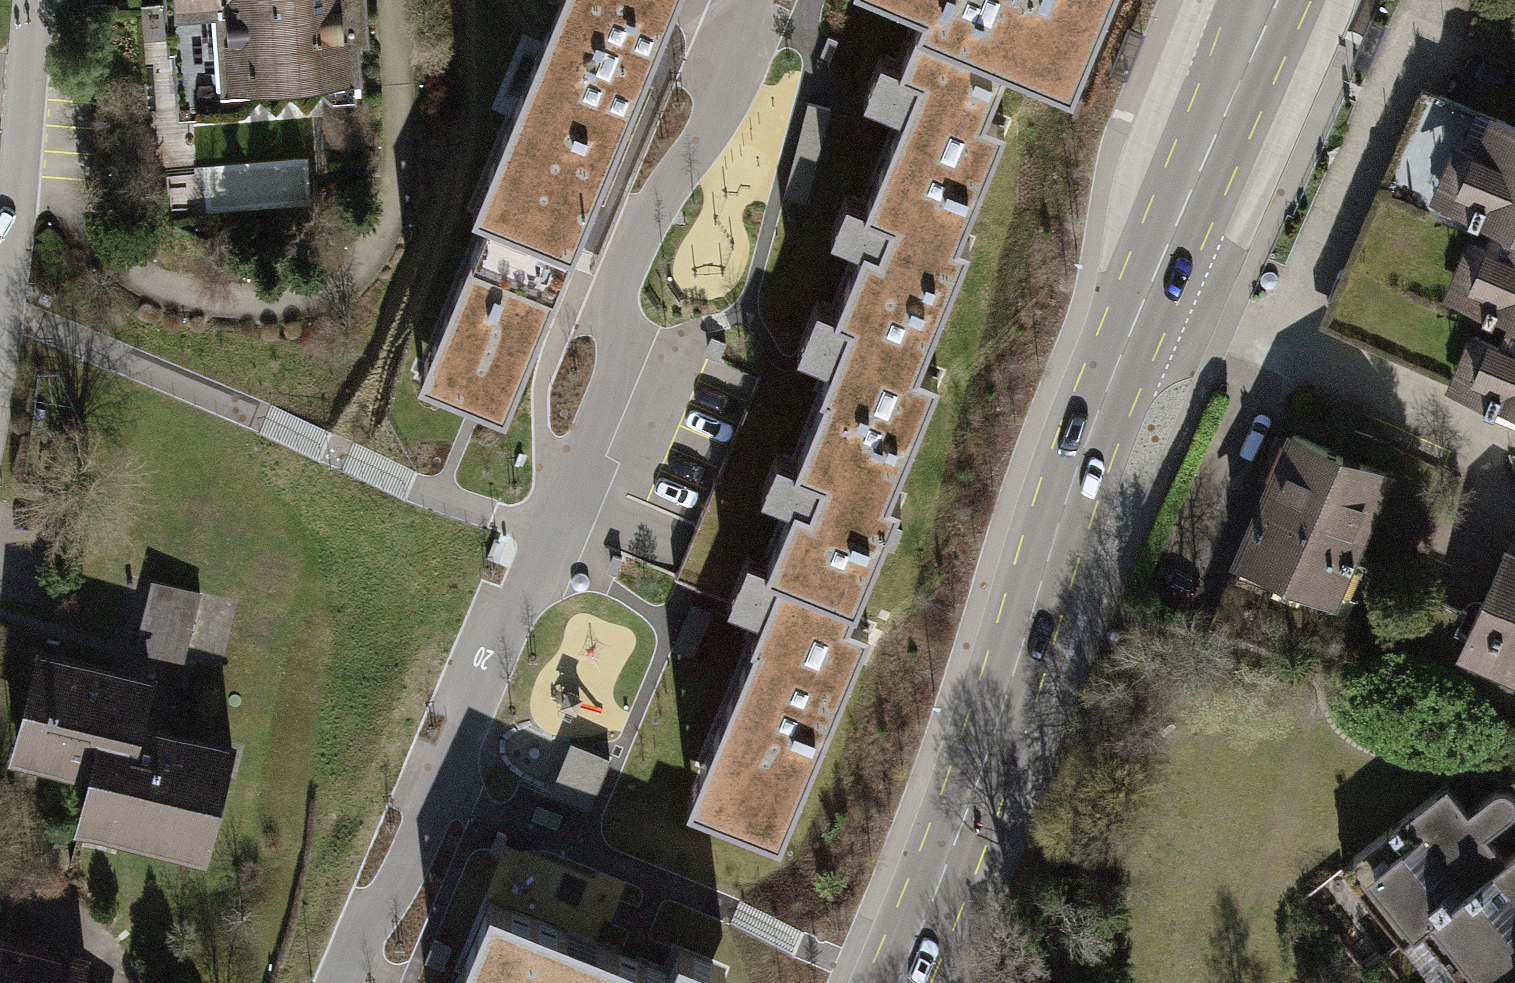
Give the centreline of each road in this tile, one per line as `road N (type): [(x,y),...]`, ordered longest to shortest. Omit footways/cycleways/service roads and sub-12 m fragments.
road 1 (residential): [(753,0),(620,266),(621,338),(586,446),(448,739),(396,892),(341,982)]
road 2 (secondary): [(898,982),(973,797),(1124,353),(1272,0)]
road 3 (residential): [(31,0),(8,275)]

